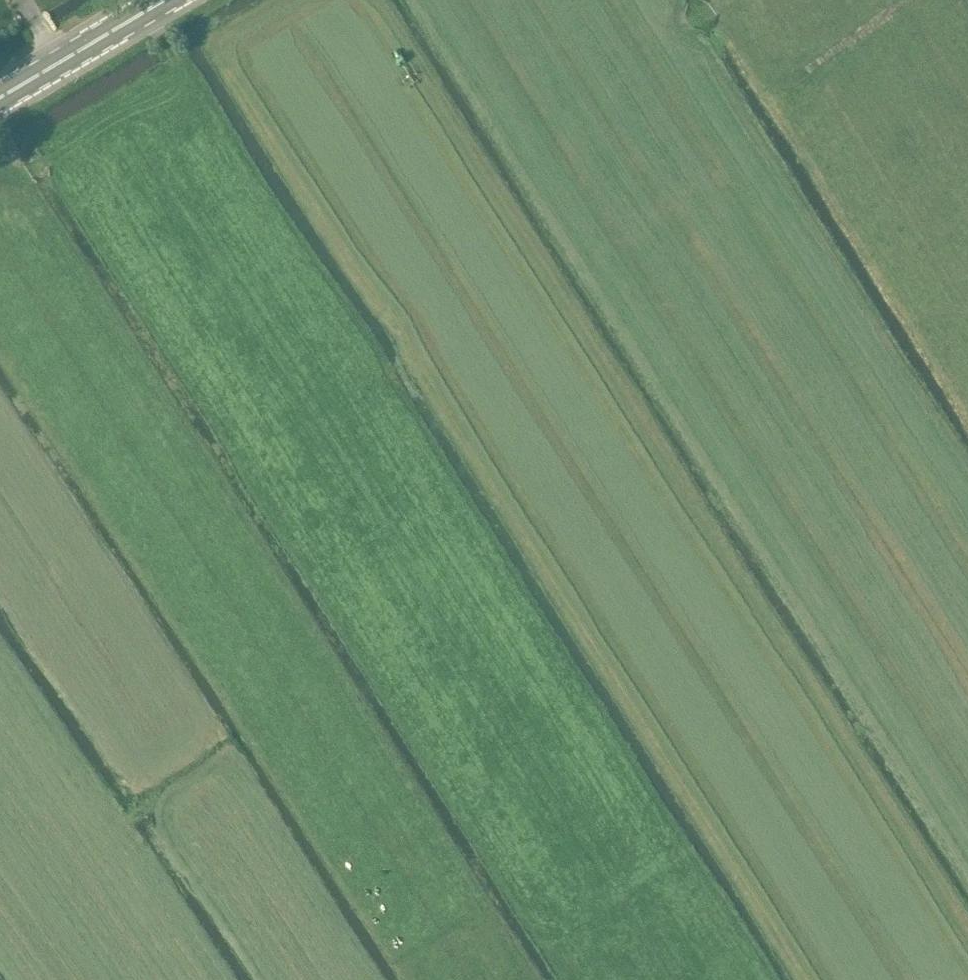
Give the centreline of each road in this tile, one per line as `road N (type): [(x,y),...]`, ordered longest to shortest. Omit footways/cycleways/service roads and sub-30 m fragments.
road 1 (secondary): [(0,101),(170,0)]

